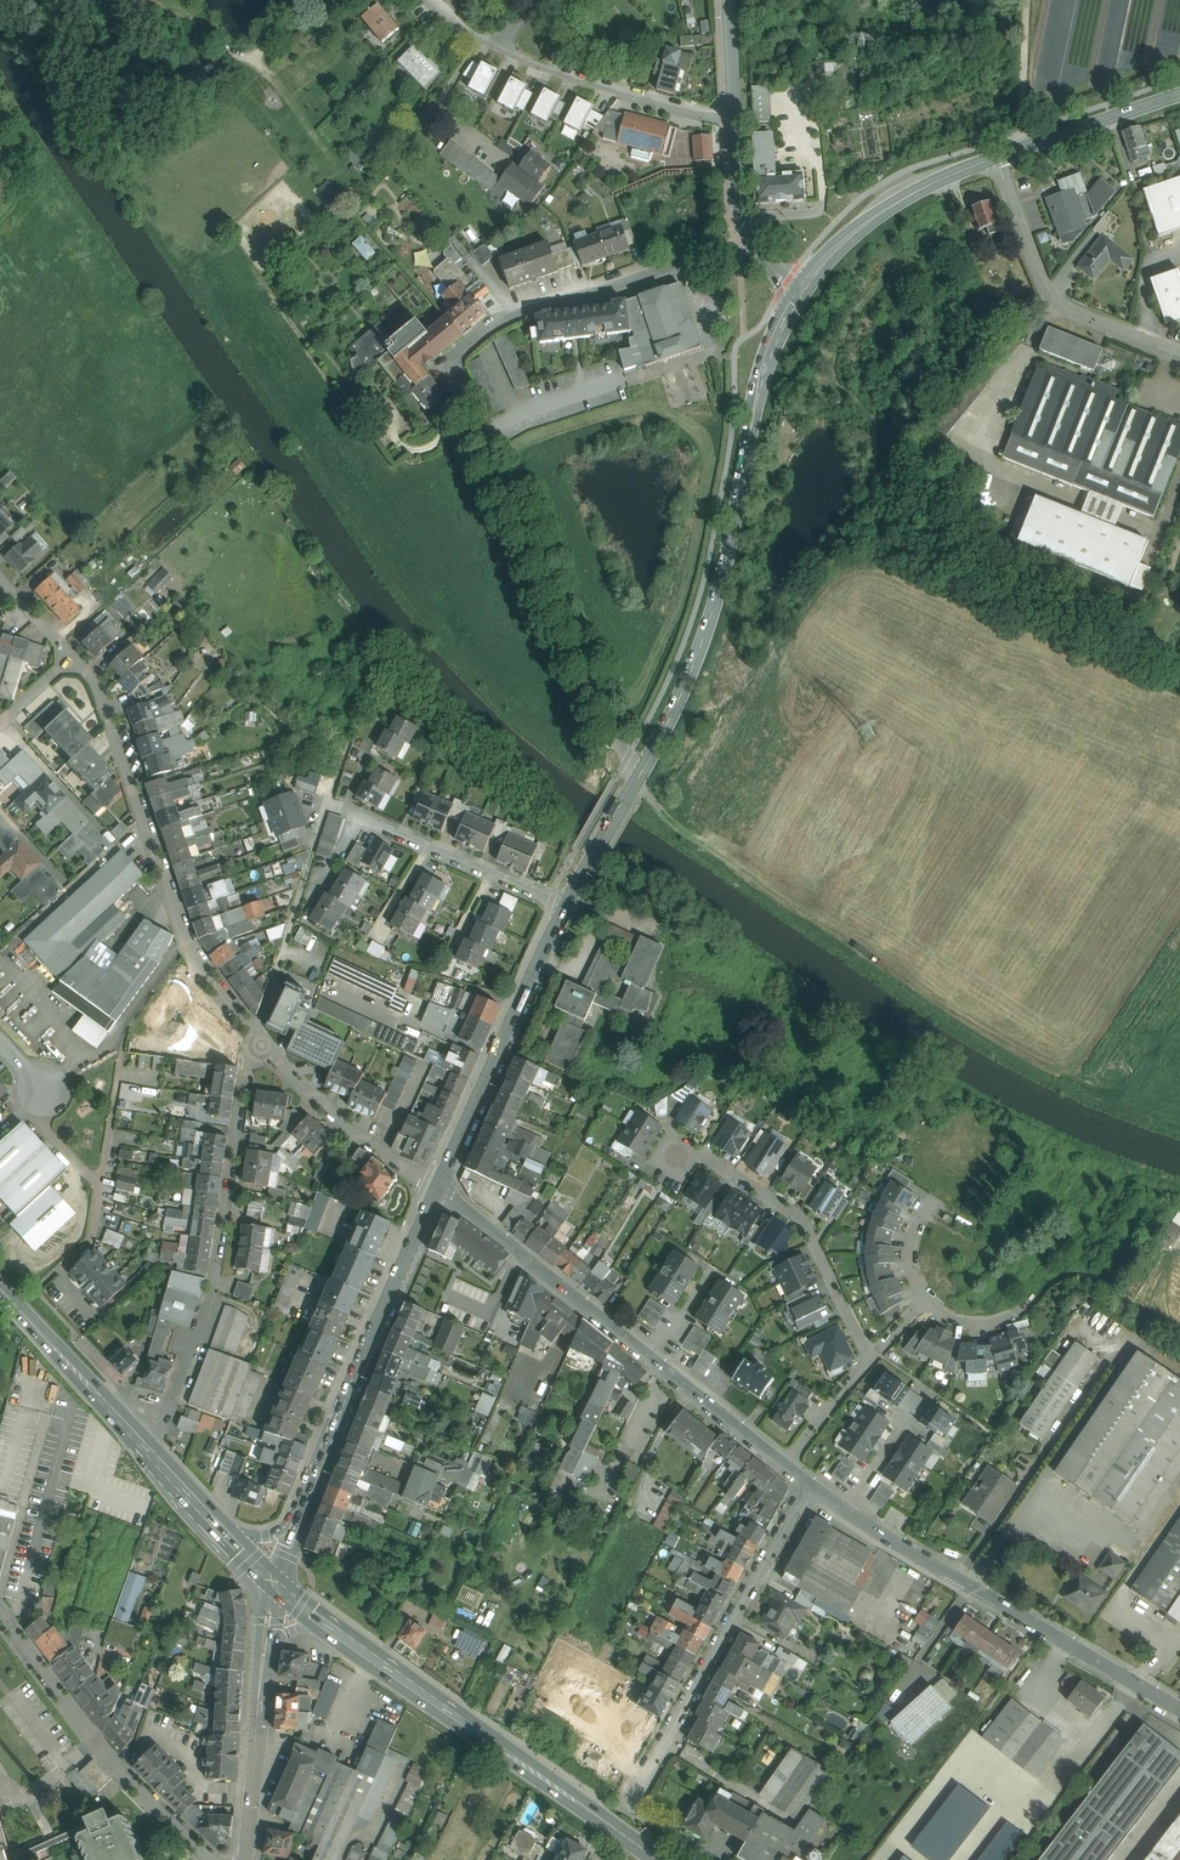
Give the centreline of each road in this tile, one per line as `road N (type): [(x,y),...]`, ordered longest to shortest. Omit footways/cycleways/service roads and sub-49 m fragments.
road 1 (residential): [(748,238),(494,326),(457,366),(466,408),(620,742),(642,772)]
road 2 (secondary): [(642,772),(709,623),(765,364),(799,292)]
road 3 (residential): [(438,1189),(785,1466)]
road 4 (residential): [(74,657),(100,685),(195,943),(262,1046)]
road 5 (residential): [(810,1485),(1179,1709)]
road 6 (primary): [(341,1631),(657,1859)]
road 7 (secondary): [(293,1529),(438,1189)]
road 8 (residential): [(810,1485),(629,1796)]
road 9 (residential): [(662,1179),(684,1144),(800,1219),(869,1355)]
road 10 (residential): [(213,1859),(96,1742),(0,1614)]
road 11 (secondary): [(438,1189),(565,908)]
road 12 (residential): [(996,158),(1048,291),(1068,308),(1179,353)]
road 13 (residential): [(262,1046),(248,1069),(211,1290)]
road 14 (residential): [(495,47),(531,67),(734,119)]
road 15 (secondary): [(799,292),(832,252),(886,209),(996,158)]
road 16 (residential): [(262,1046),(309,1093),(438,1189)]
road 17 (residential): [(358,817),(565,908)]
road 18 (primary): [(0,1280),(148,1445)]
road 19 (tertiary): [(246,1859),(264,1643)]
road 20 (residential): [(925,1298),(949,1317),(985,1324),(1021,1310),(1061,1271),(1097,1275)]
road 21 (secondary): [(996,158),(1179,94)]
road 22 (unclassified): [(211,1290),(162,1427),(148,1445)]
road 23 (secondary): [(565,908),(642,772)]
road 24 (residential): [(785,1466),(869,1355)]
road 25 (track): [(1028,129),(1030,0)]
road 26 (primary): [(148,1445),(234,1534)]
road 27 (secondary): [(748,238),(734,119)]

